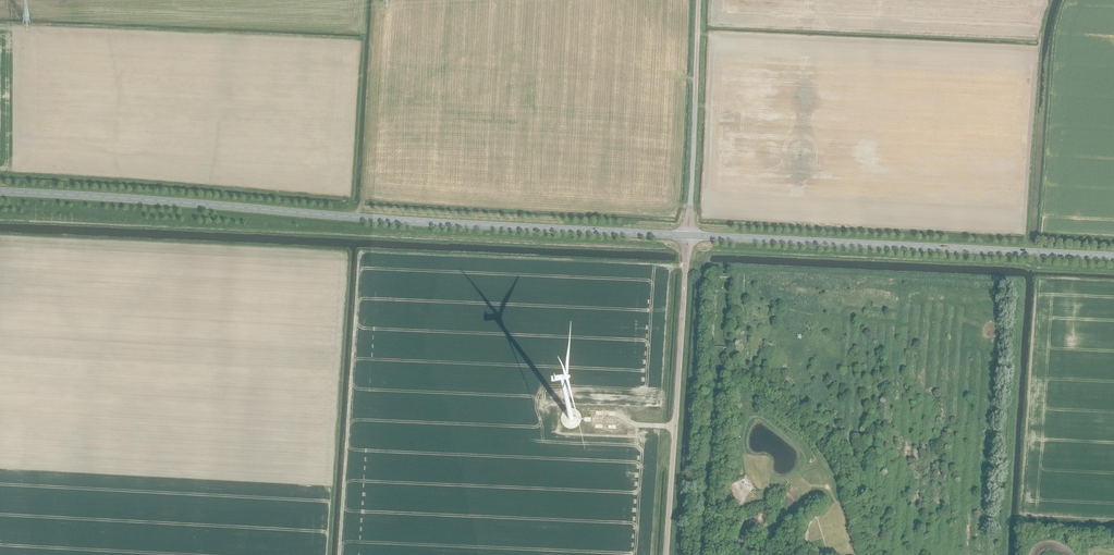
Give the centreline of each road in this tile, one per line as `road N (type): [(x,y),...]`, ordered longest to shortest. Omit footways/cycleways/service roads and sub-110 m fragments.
road 1 (primary): [(688,236),(0,191)]
road 2 (primary): [(1113,256),(688,236)]
road 3 (unclassified): [(666,554),(688,236)]
road 4 (unclassified): [(688,236),(699,0)]

